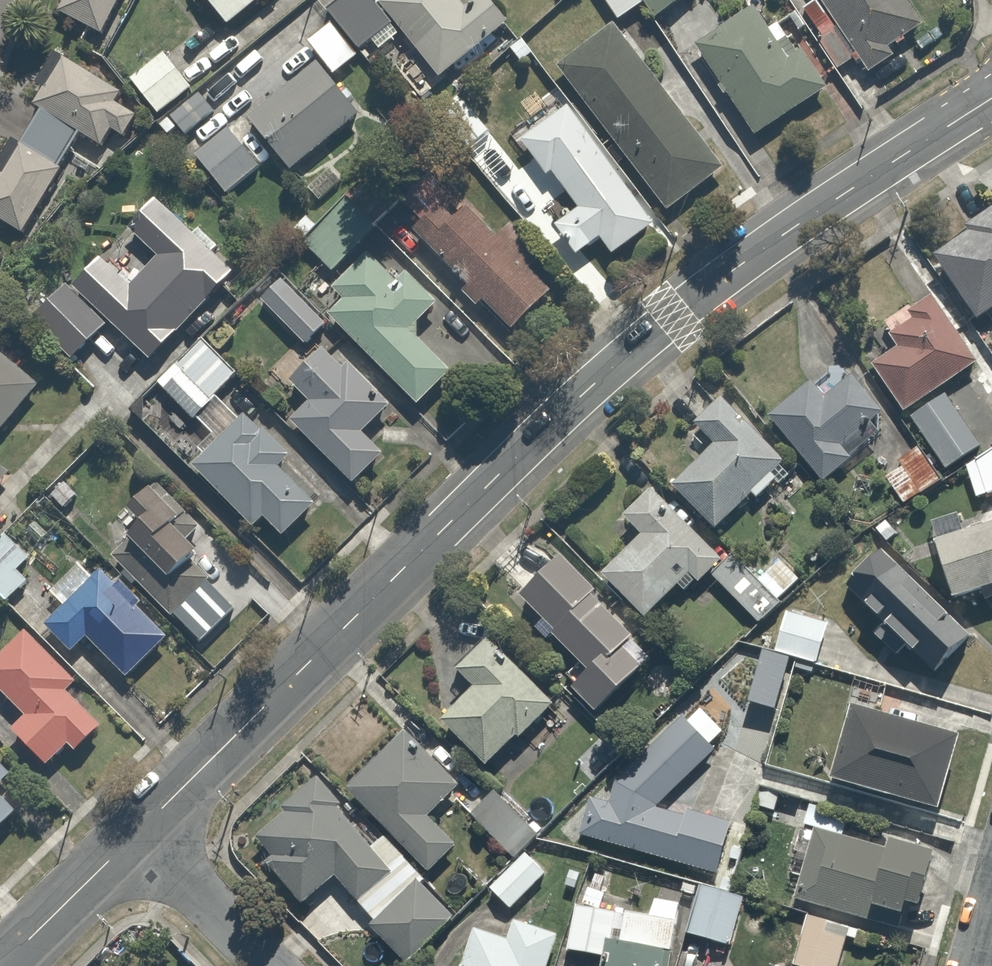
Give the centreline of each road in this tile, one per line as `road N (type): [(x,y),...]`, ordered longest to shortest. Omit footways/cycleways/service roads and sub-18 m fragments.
road 1 (tertiary): [(136,835),(587,389),(786,232),(991,98)]
road 2 (tertiary): [(1,965),(136,835)]
road 3 (residential): [(136,835),(267,965)]

